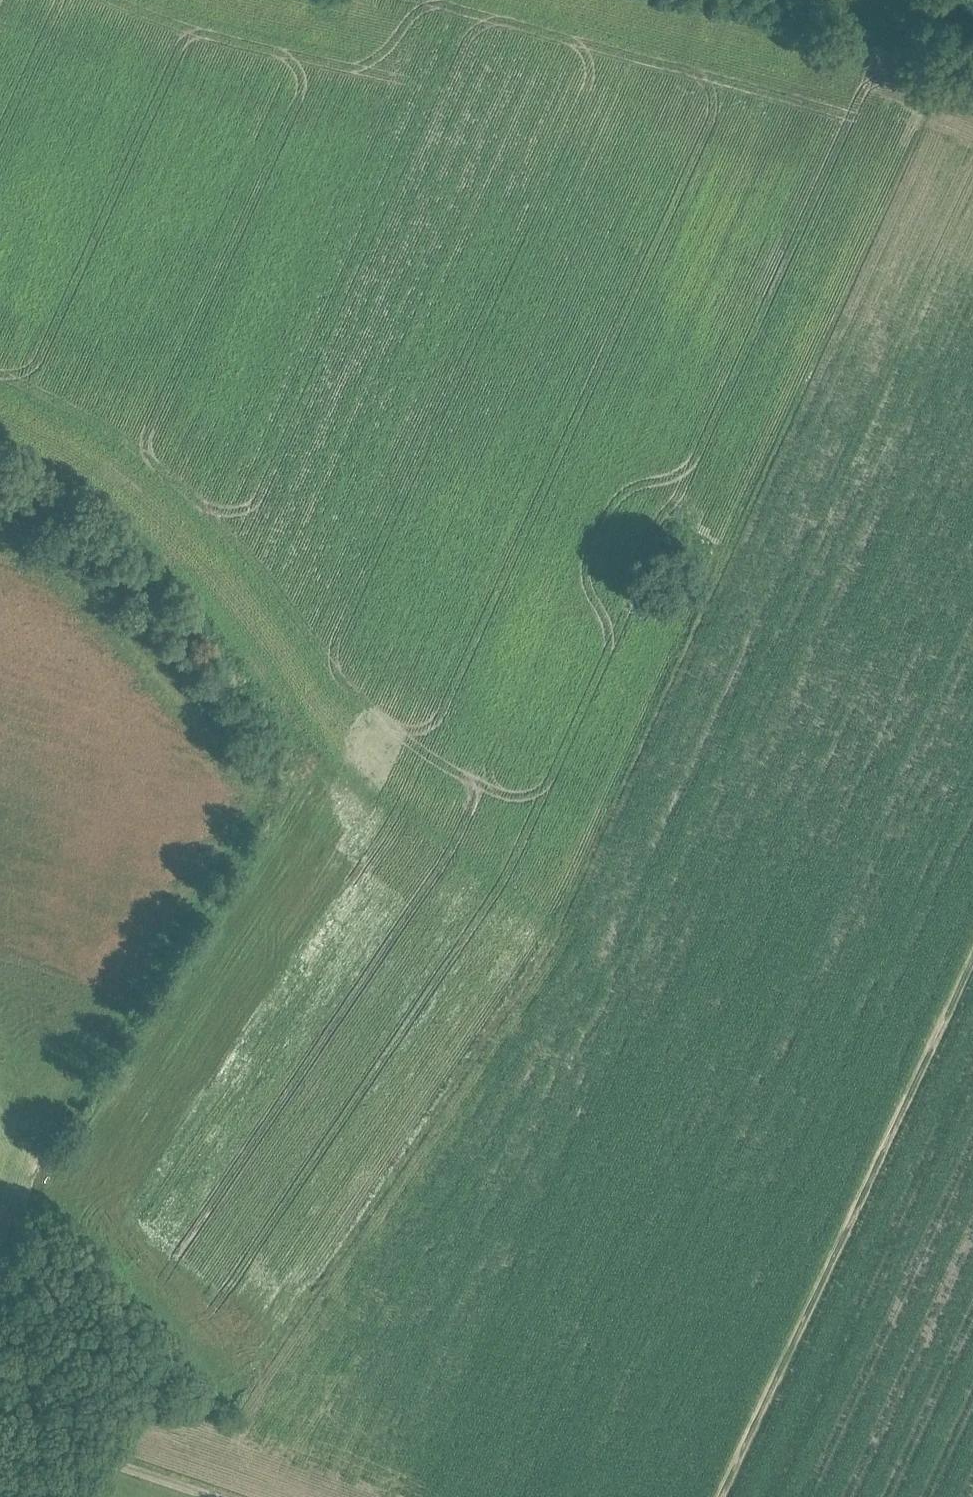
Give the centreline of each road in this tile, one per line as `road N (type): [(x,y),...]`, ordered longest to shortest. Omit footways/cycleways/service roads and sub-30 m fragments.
road 1 (track): [(727,1496),(972,956)]
road 2 (track): [(199,1496),(0,1432)]

